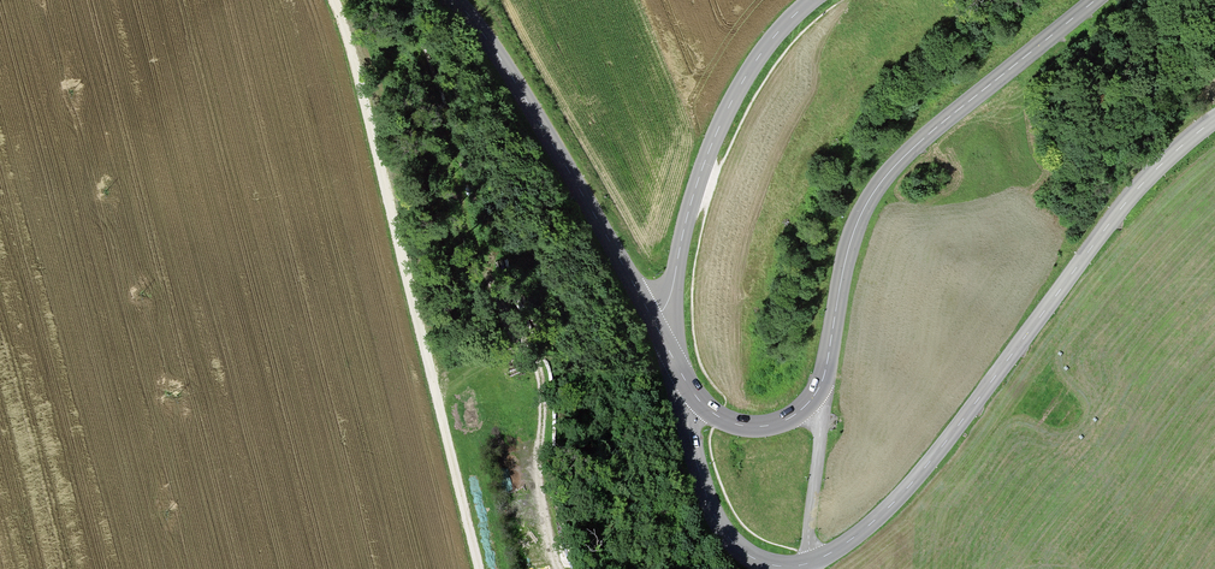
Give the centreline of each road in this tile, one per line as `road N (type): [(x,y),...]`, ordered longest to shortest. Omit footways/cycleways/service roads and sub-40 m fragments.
road 1 (tertiary): [(1214,120),(1131,195),(935,456),(839,549),(786,567),(739,551),(707,499),(686,428),(686,385)]
road 2 (secondary): [(686,385),(718,417),(748,427),(801,409),(822,379),(853,233),(889,170),(1097,0)]
road 3 (track): [(479,568),(333,0)]
road 4 (secondary): [(656,322),(516,82),(454,0)]
road 5 (tertiary): [(810,0),(764,47),(716,131),(656,322)]
road 6 (track): [(558,568),(537,459),(537,363)]

